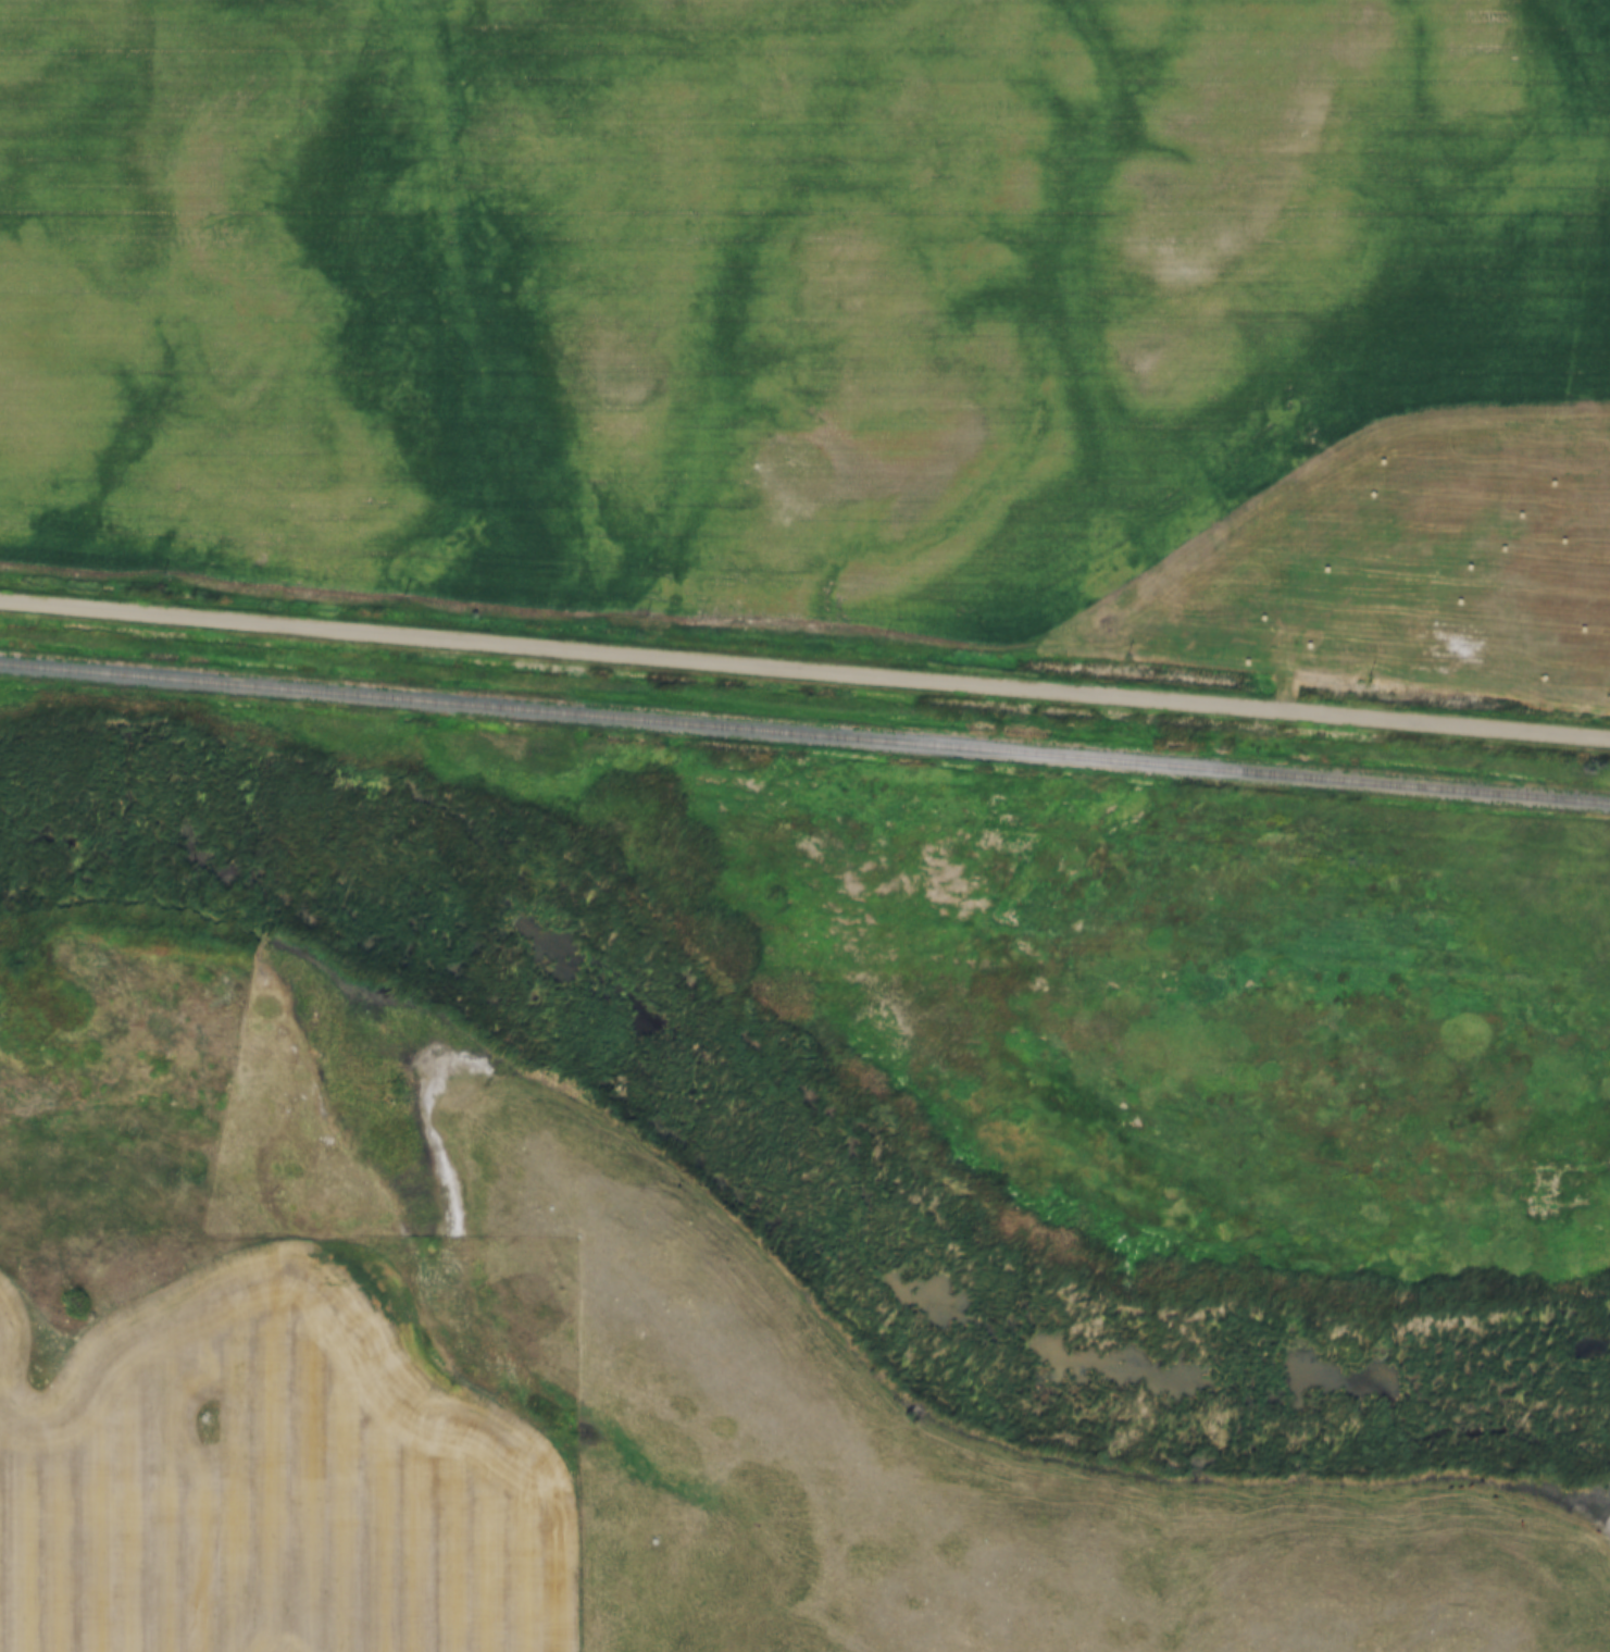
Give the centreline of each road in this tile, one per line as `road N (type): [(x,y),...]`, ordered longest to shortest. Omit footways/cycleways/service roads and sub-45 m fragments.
road 1 (residential): [(1609,741),(811,678),(0,598)]

